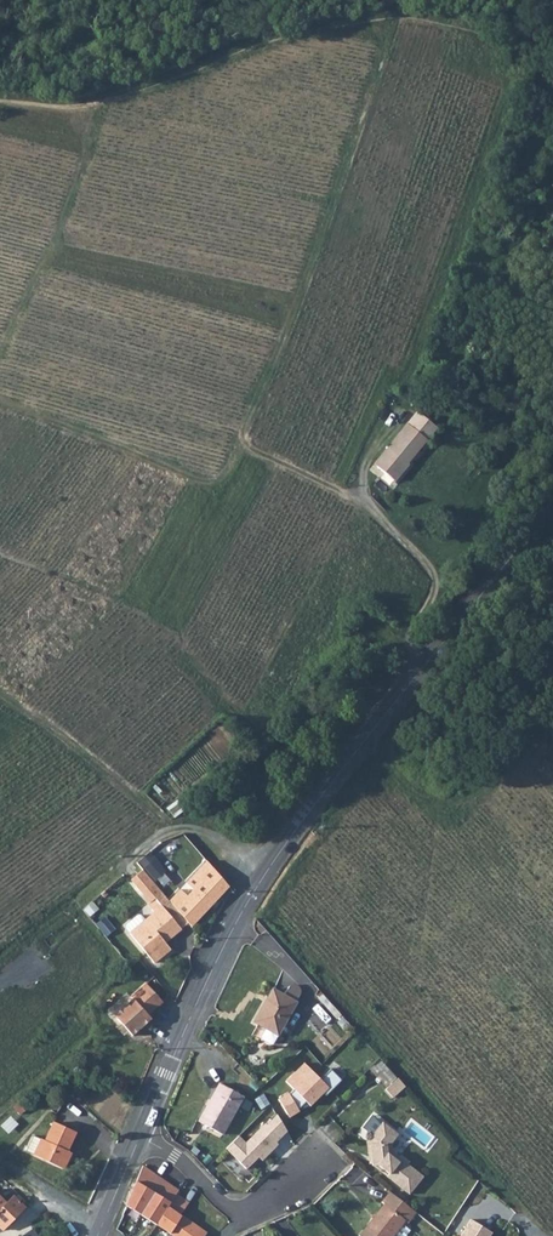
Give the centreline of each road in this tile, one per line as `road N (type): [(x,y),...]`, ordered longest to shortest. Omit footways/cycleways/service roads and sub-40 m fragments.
road 1 (tertiary): [(552,497),(252,896),(203,987),(140,1138)]
road 2 (track): [(0,400),(209,488),(237,445),(358,504),(431,574),(432,595),(408,639),(426,663)]
road 3 (track): [(177,828),(250,779),(411,645)]
road 4 (residential): [(140,1138),(175,1154),(230,1208),(248,1211),(313,1165)]

